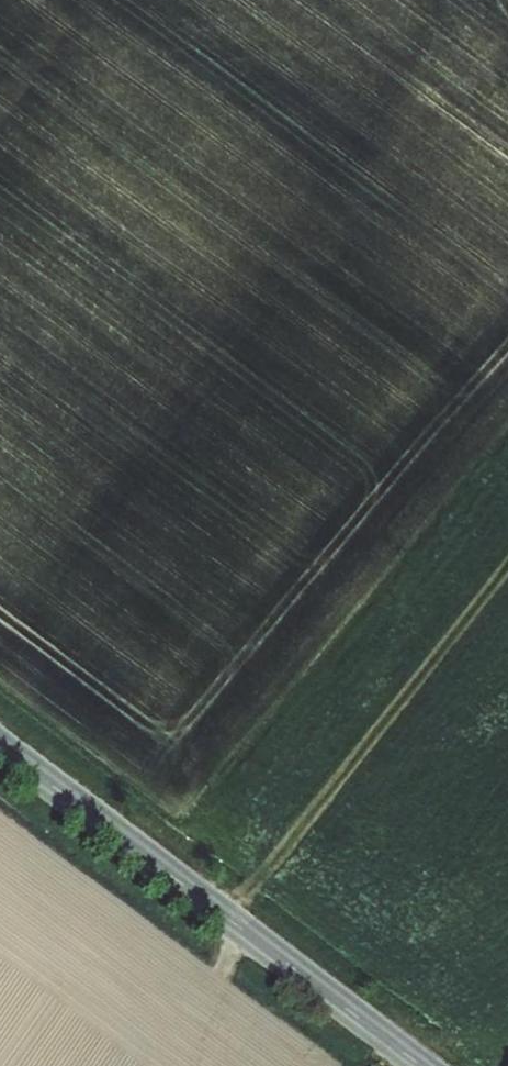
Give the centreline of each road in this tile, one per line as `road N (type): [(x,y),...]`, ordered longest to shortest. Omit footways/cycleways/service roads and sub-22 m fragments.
road 1 (tertiary): [(0,747),(422,1065)]

